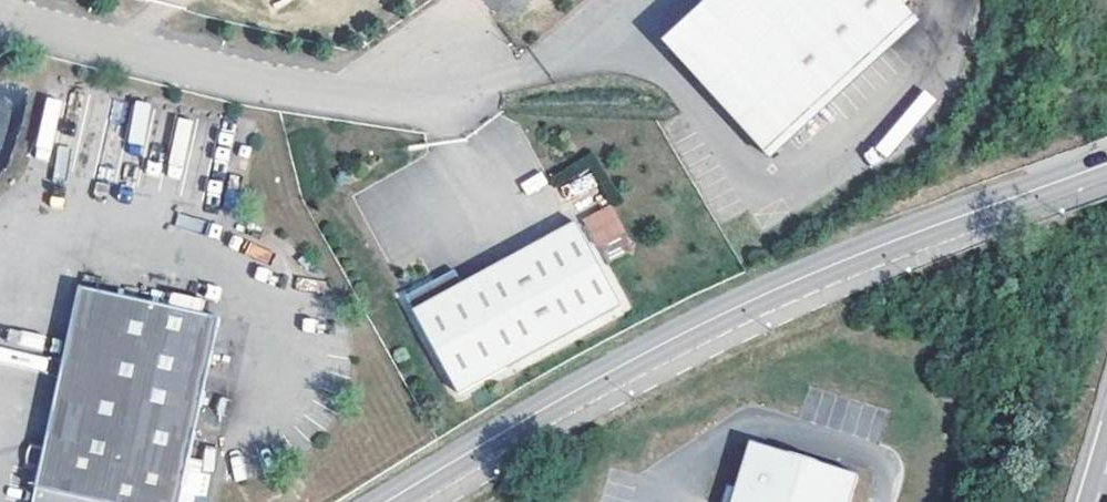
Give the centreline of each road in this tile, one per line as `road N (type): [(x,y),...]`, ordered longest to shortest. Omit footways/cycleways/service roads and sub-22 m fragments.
road 1 (tertiary): [(1106,164),(884,244),(728,312),(384,501)]
road 2 (unclassified): [(536,67),(424,96),(317,98),(0,25)]

